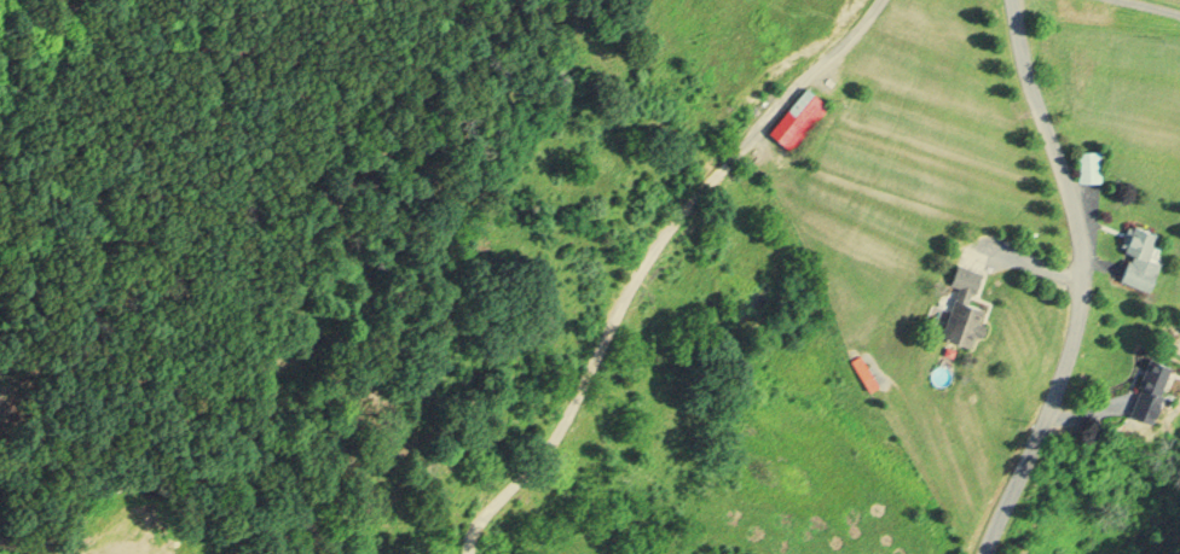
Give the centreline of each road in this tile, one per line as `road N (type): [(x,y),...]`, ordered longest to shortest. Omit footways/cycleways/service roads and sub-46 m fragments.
road 1 (residential): [(1000,553),(1068,416),(1068,218),(1001,52),(1001,0)]

